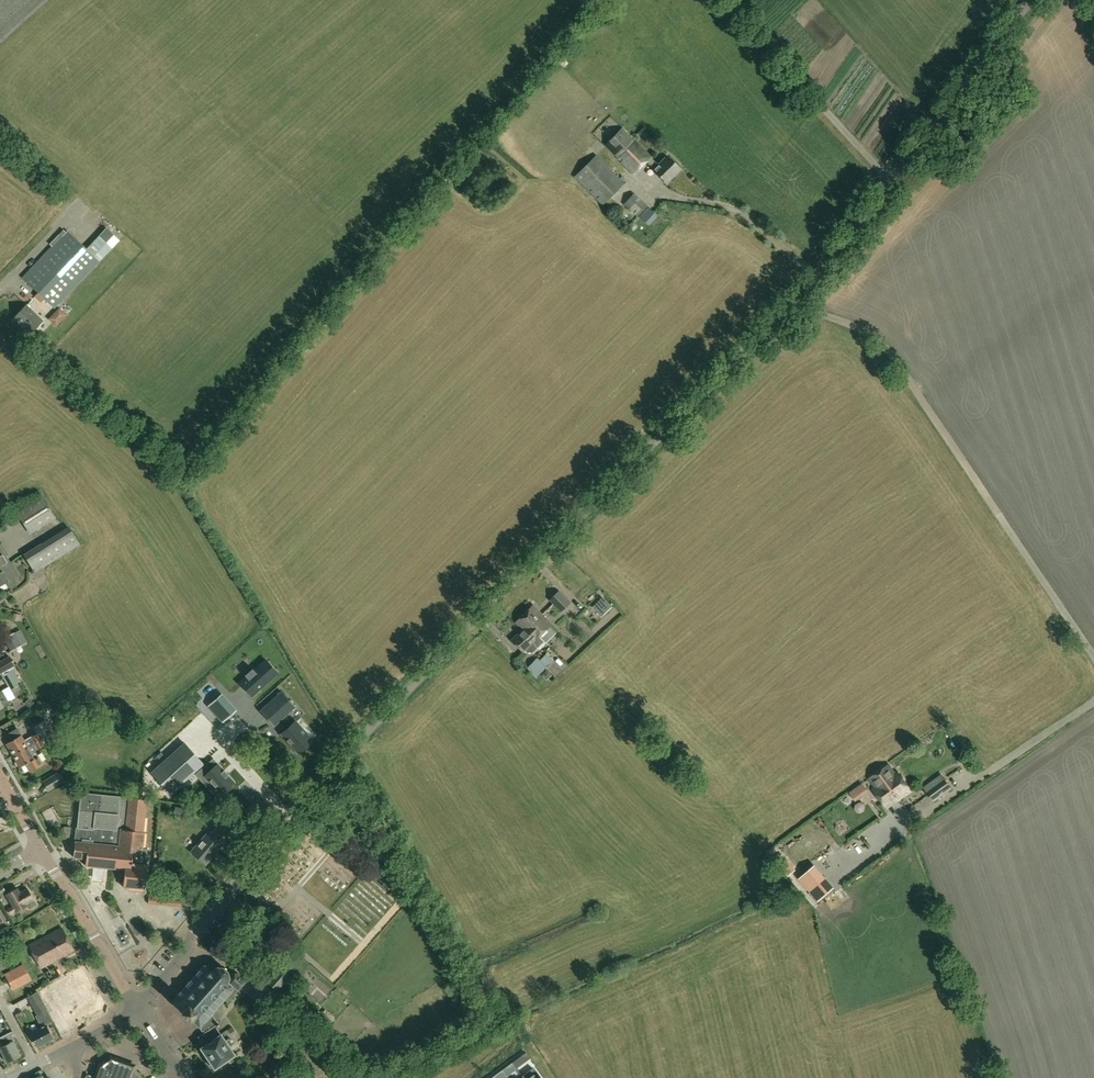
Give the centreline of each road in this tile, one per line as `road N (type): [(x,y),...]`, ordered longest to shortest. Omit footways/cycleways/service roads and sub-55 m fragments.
road 1 (unclassified): [(138,1006),(341,762),(817,278),(1034,0)]
road 2 (tertiary): [(138,1006),(41,850)]

